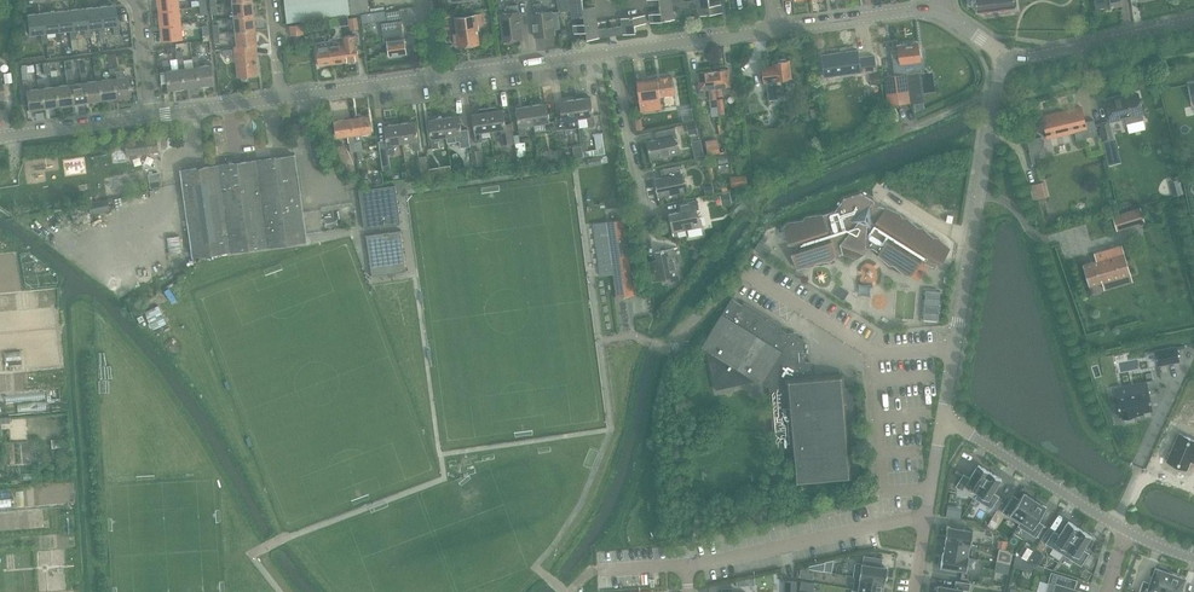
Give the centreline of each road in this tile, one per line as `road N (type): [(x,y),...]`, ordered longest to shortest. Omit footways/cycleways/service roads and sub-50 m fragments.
road 1 (residential): [(943,417),(1002,54)]
road 2 (track): [(895,136),(758,203),(754,228),(685,315),(681,333)]
road 3 (residential): [(688,565),(929,515)]
road 4 (residential): [(943,417),(1126,531)]
road 5 (tertiary): [(1193,22),(1032,56),(1002,54)]
road 6 (tertiary): [(612,52),(437,76)]
road 7 (tertiary): [(940,13),(775,30)]
road 8 (tertiary): [(775,30),(612,52)]
road 9 (tertiary): [(281,98),(437,76)]
road 10 (residential): [(641,206),(612,52)]
road 11 (tertiary): [(0,138),(152,116)]
road 12 (tertiary): [(152,116),(281,98)]

